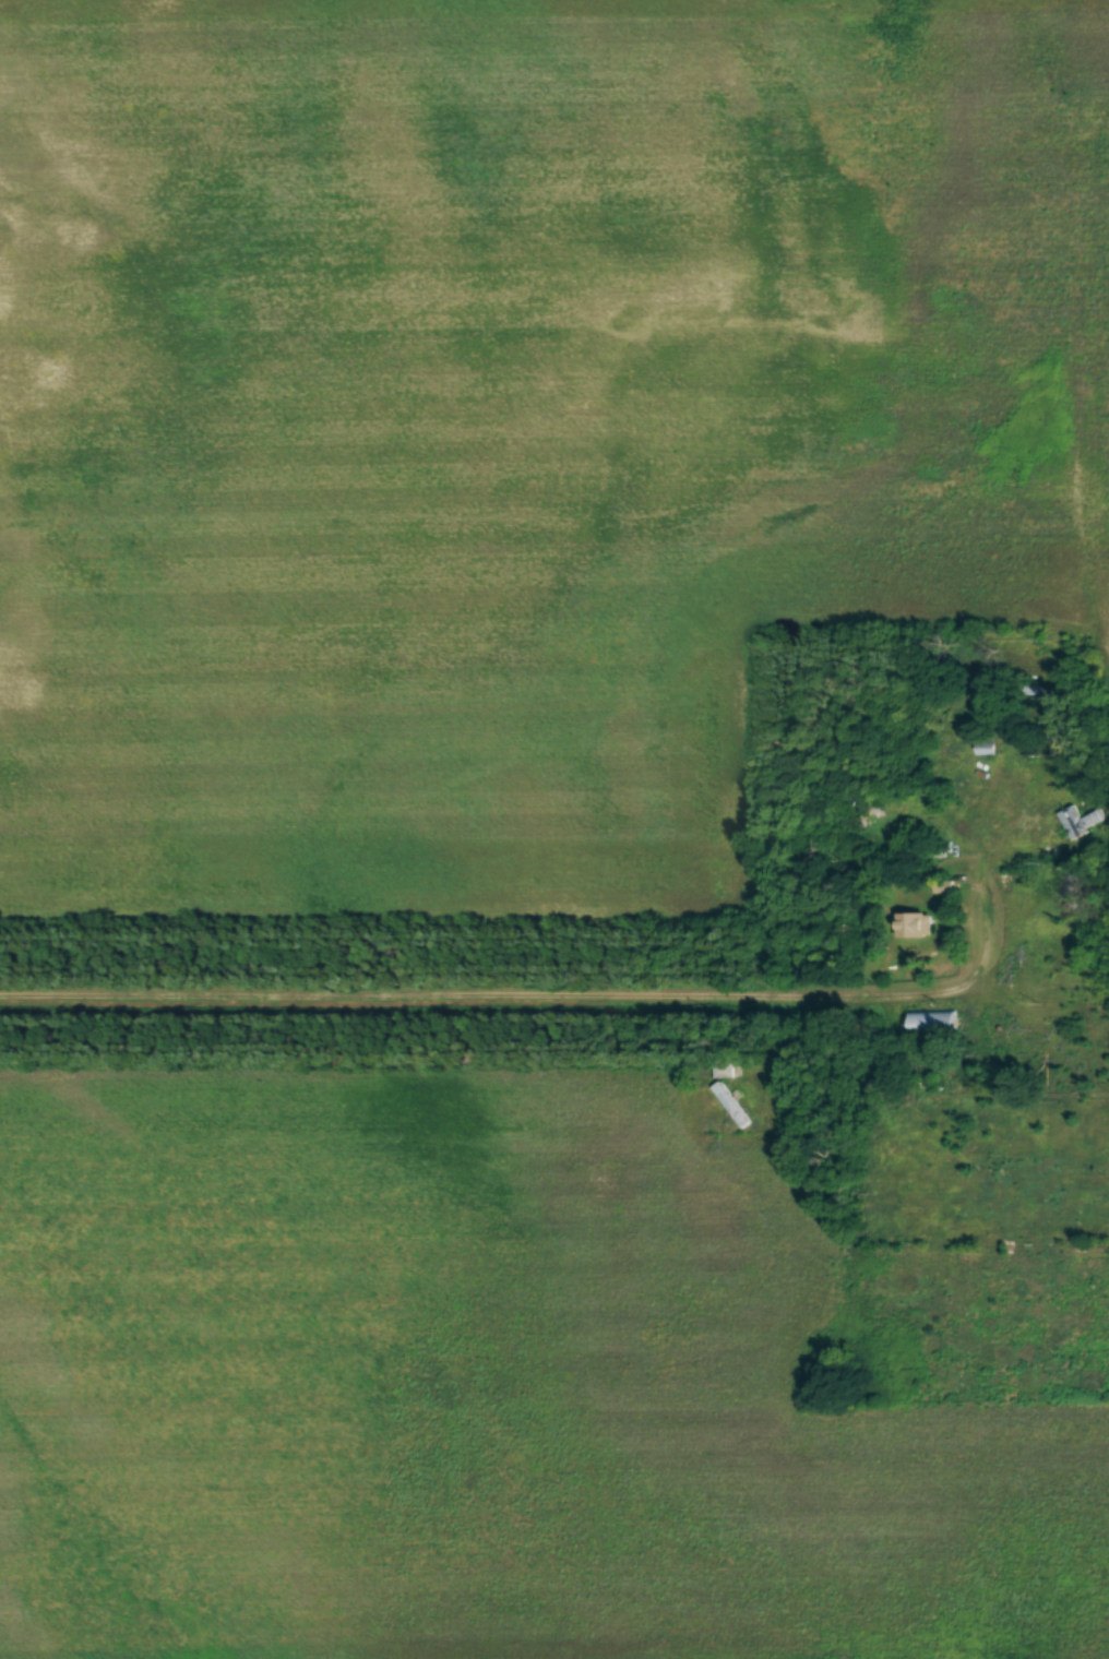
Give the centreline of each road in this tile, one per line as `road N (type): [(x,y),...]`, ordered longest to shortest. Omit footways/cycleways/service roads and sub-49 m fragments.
road 1 (residential): [(975,931),(979,970),(968,992),(892,1011),(0,1007)]

